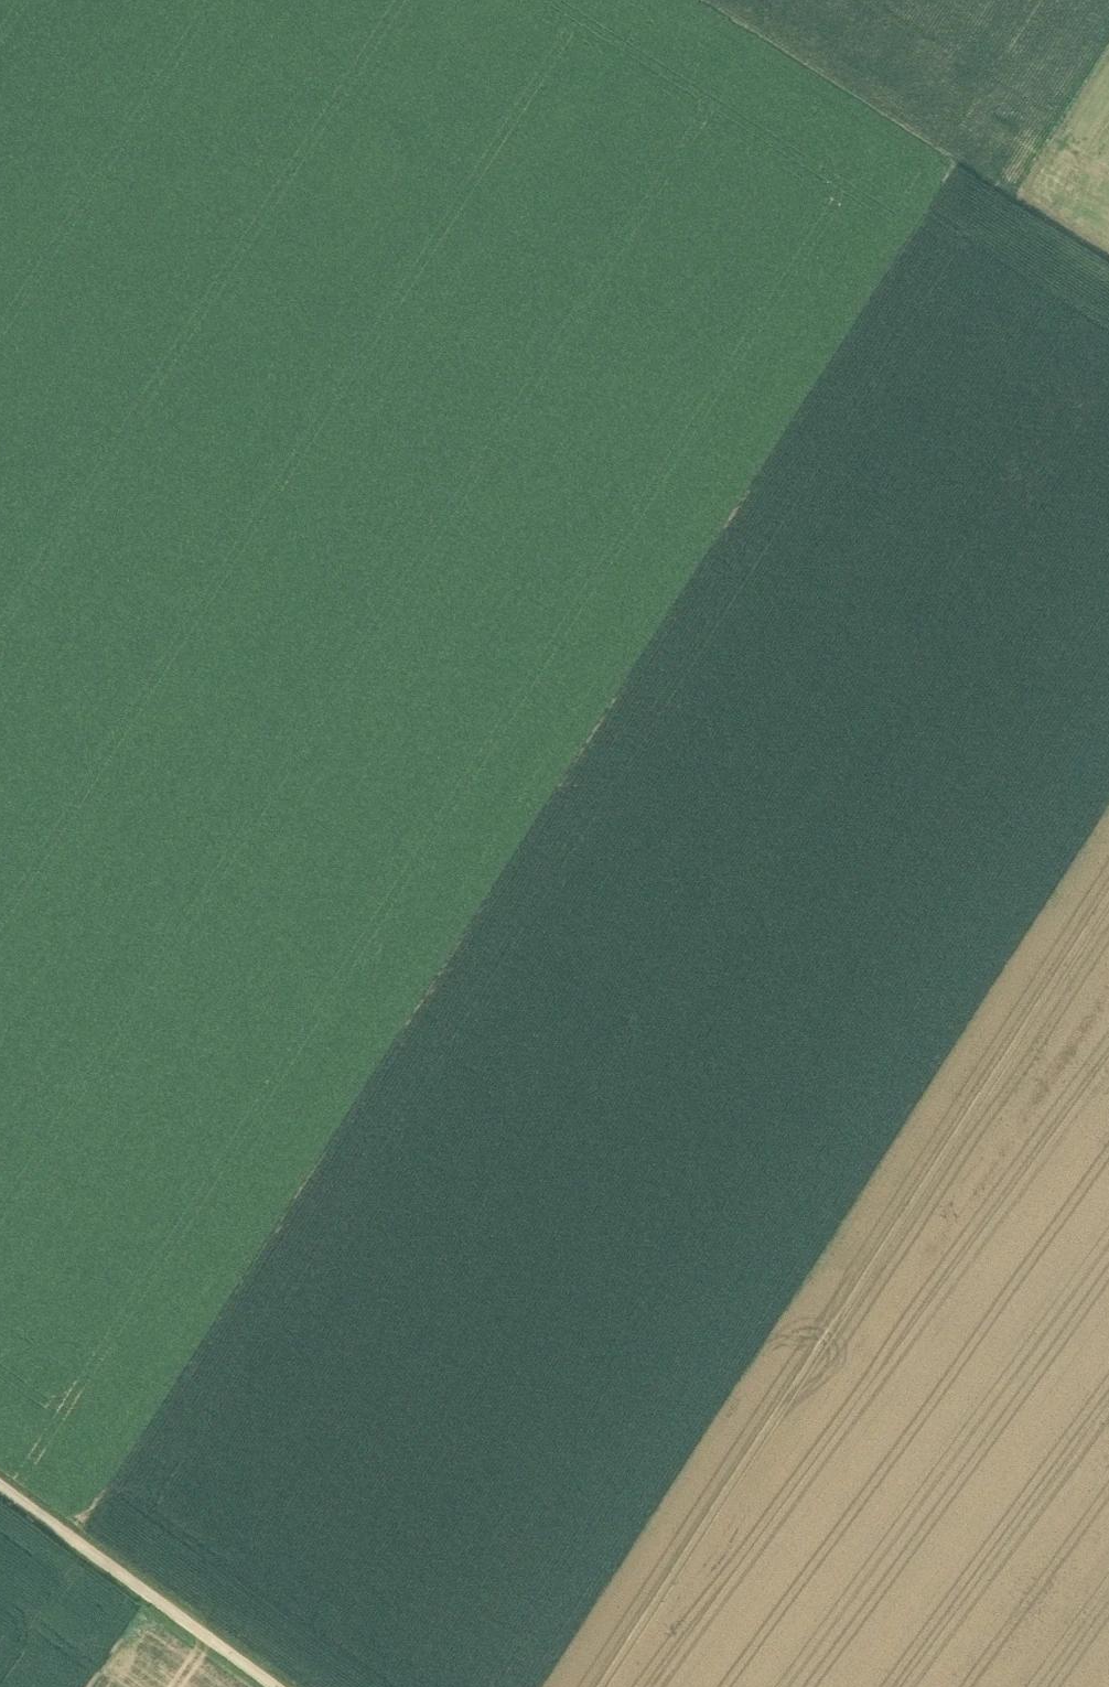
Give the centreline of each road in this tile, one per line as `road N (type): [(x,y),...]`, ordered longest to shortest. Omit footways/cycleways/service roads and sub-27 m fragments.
road 1 (unclassified): [(0,1487),(275,1686)]

